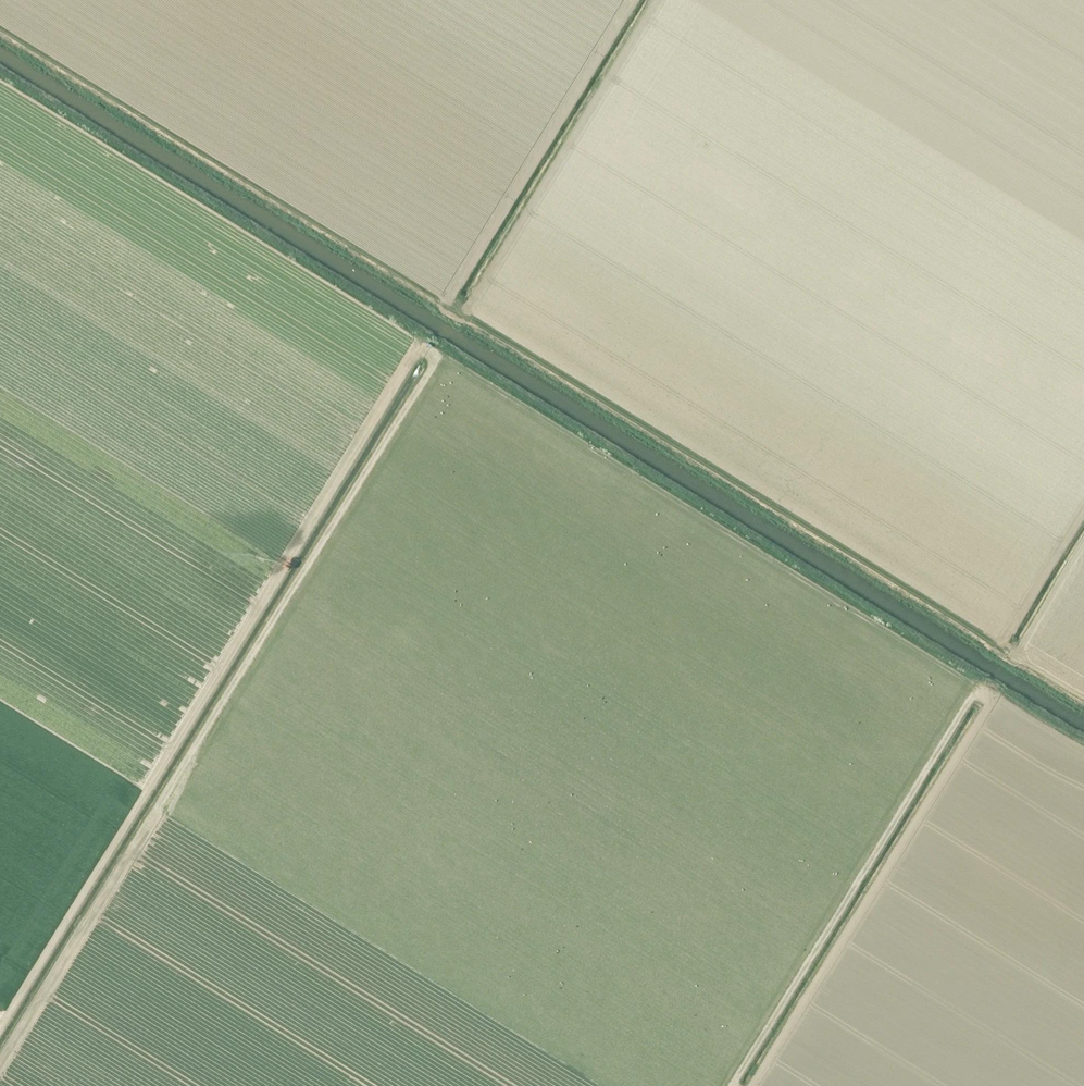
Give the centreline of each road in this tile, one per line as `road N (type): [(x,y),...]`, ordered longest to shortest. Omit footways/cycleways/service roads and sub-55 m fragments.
road 1 (track): [(1083,753),(976,691),(730,1085)]

